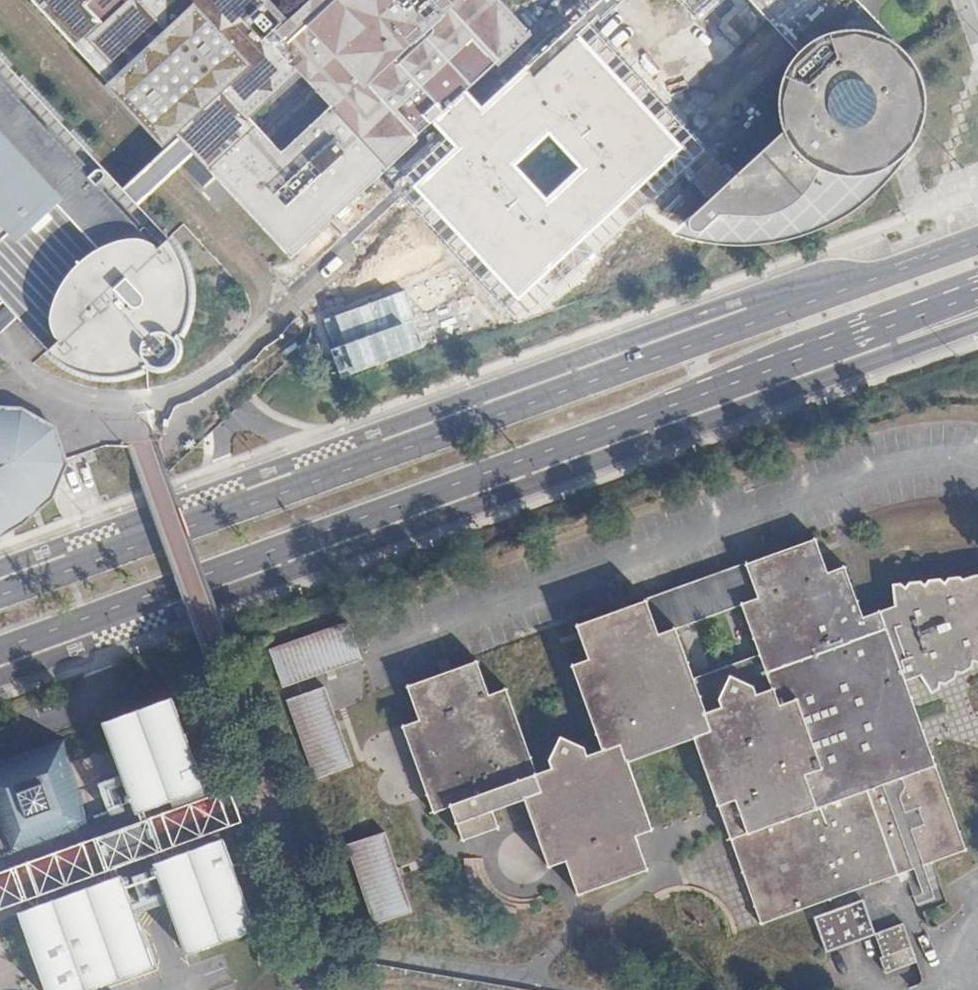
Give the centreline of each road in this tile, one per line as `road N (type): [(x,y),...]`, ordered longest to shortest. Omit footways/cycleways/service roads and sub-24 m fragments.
road 1 (secondary): [(0,649),(977,294)]
road 2 (secondary): [(977,241),(0,595)]

